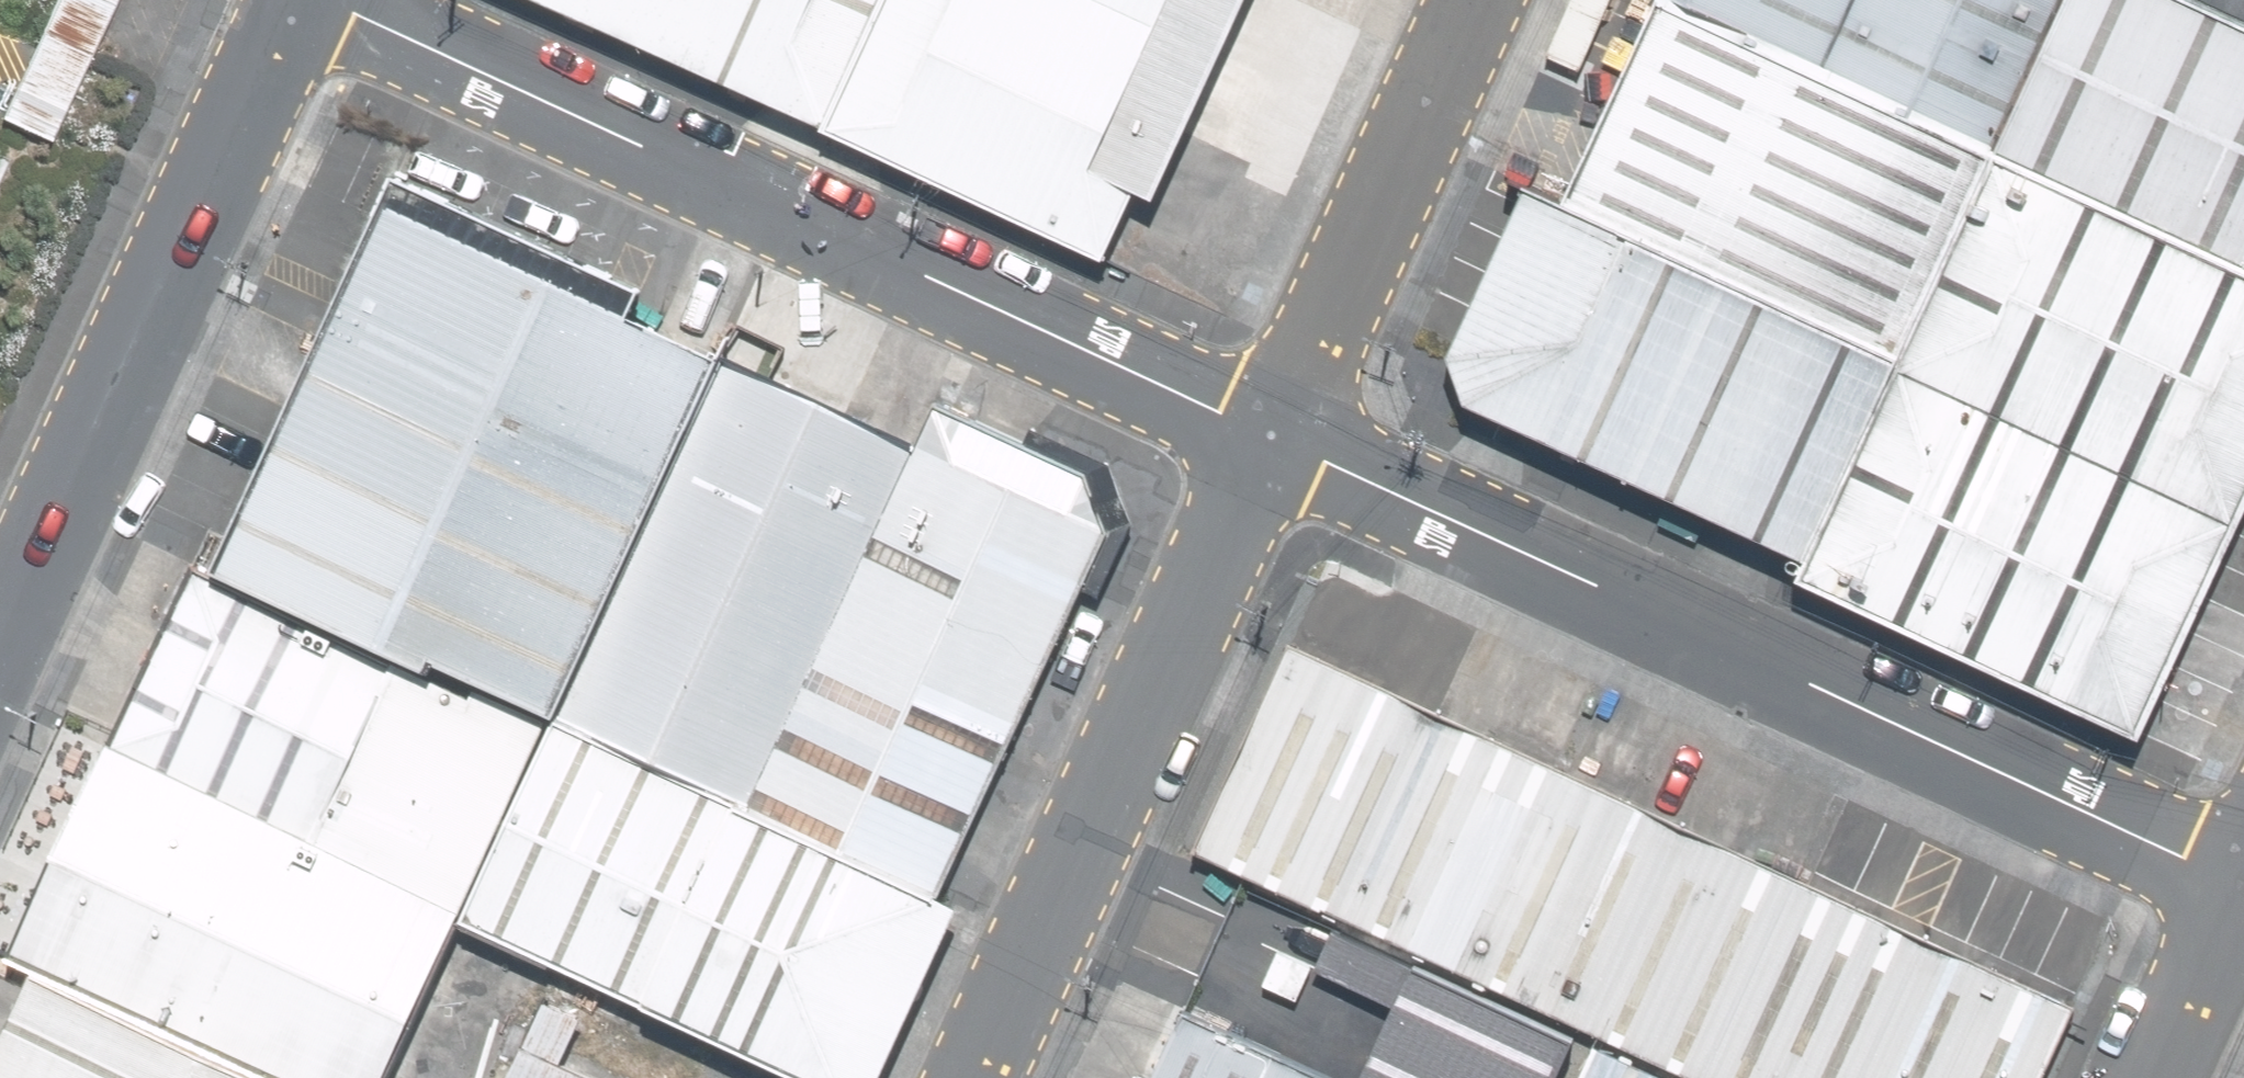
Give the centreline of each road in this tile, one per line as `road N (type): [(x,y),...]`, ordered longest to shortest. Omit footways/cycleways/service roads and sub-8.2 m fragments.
road 1 (unclassified): [(1267,436),(2243,889)]
road 2 (unclassified): [(350,0),(1267,436)]
road 3 (unclassified): [(1267,436),(973,1077)]
road 4 (tertiary): [(0,631),(295,0)]
road 5 (unclassified): [(1470,0),(1267,436)]
road 6 (unclassified): [(2243,912),(2166,1077)]

